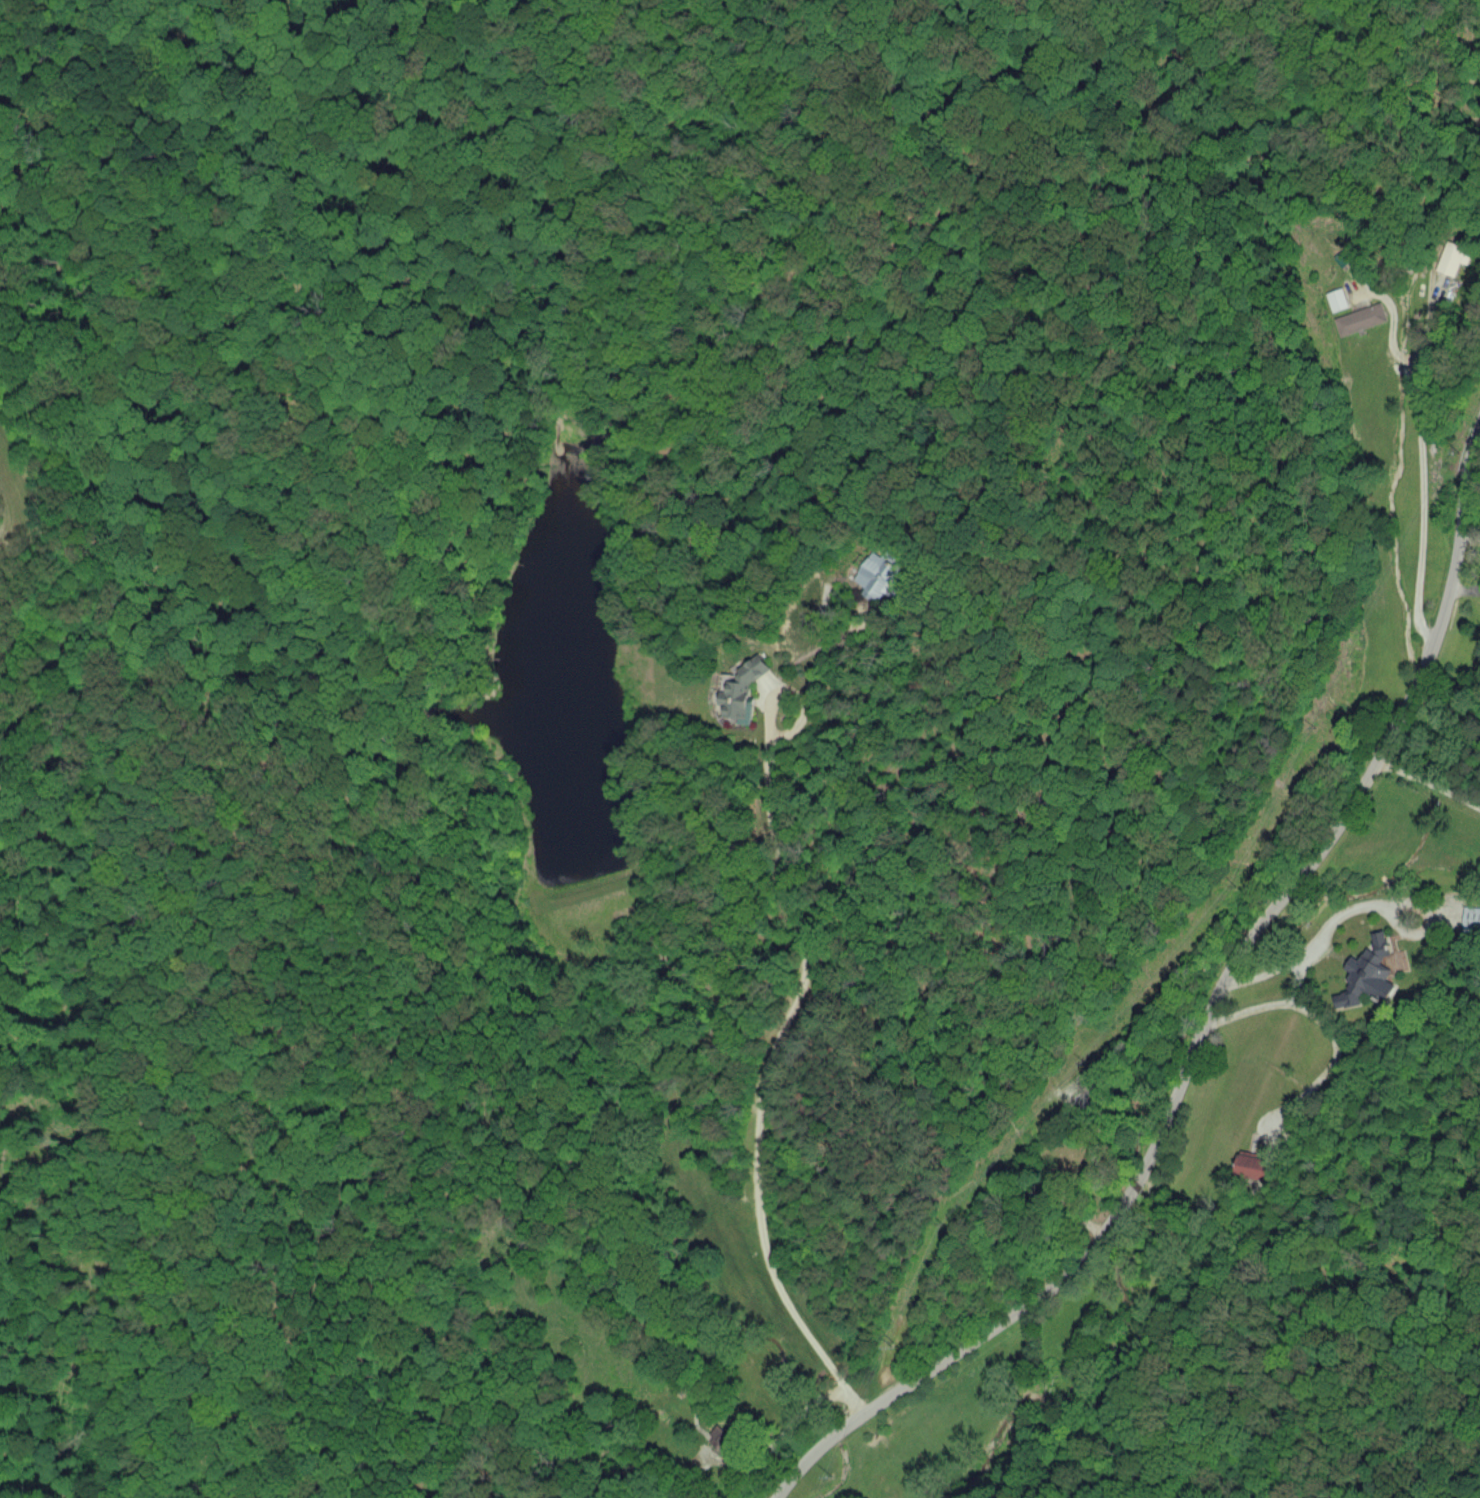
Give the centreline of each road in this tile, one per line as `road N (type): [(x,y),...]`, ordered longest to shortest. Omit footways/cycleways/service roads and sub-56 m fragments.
road 1 (residential): [(782,1497),(863,1414),(1072,1274),(1136,1186),(1228,972),(1378,763),(1435,644),(1452,599),(1479,439)]
road 2 (residential): [(772,738),(764,814),(810,975),(760,1082),(755,1239),(788,1309),(863,1414)]

